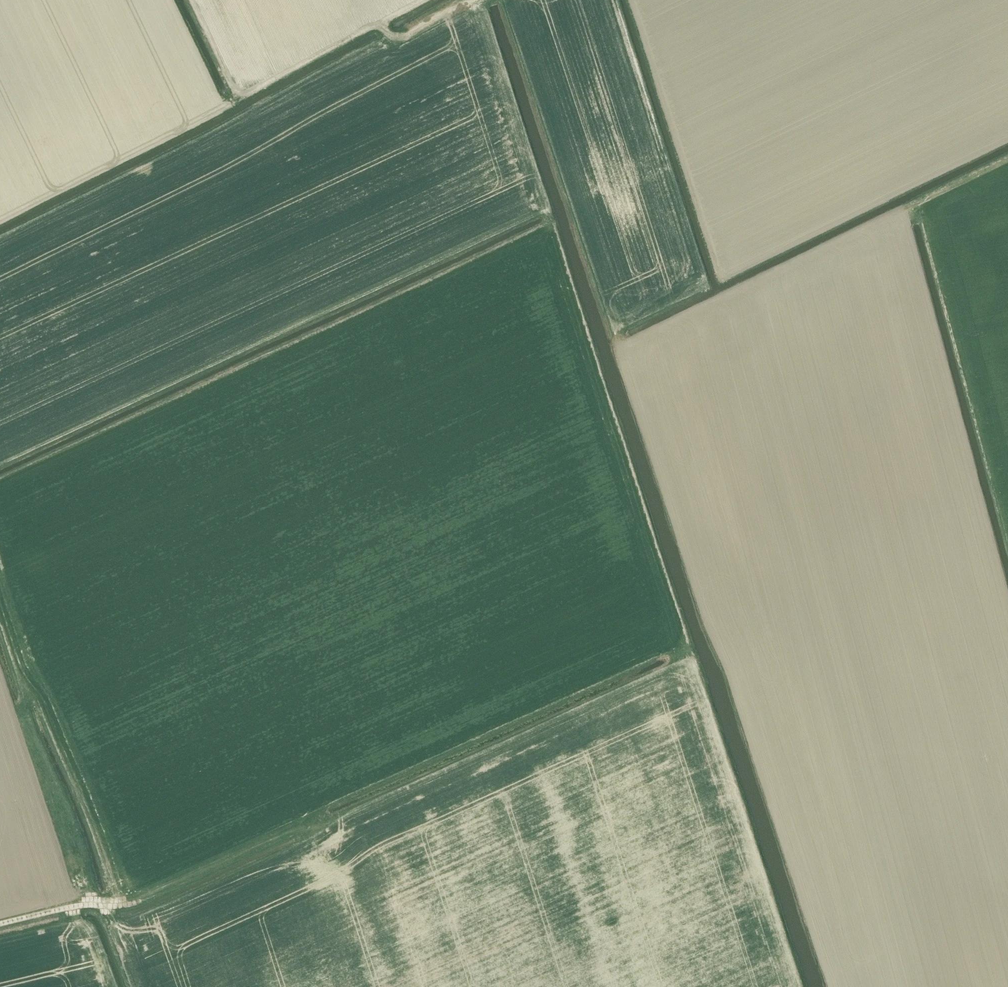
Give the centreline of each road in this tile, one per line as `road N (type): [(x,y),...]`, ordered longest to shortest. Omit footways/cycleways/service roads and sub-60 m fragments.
road 1 (track): [(370,0),(396,38),(486,3)]

